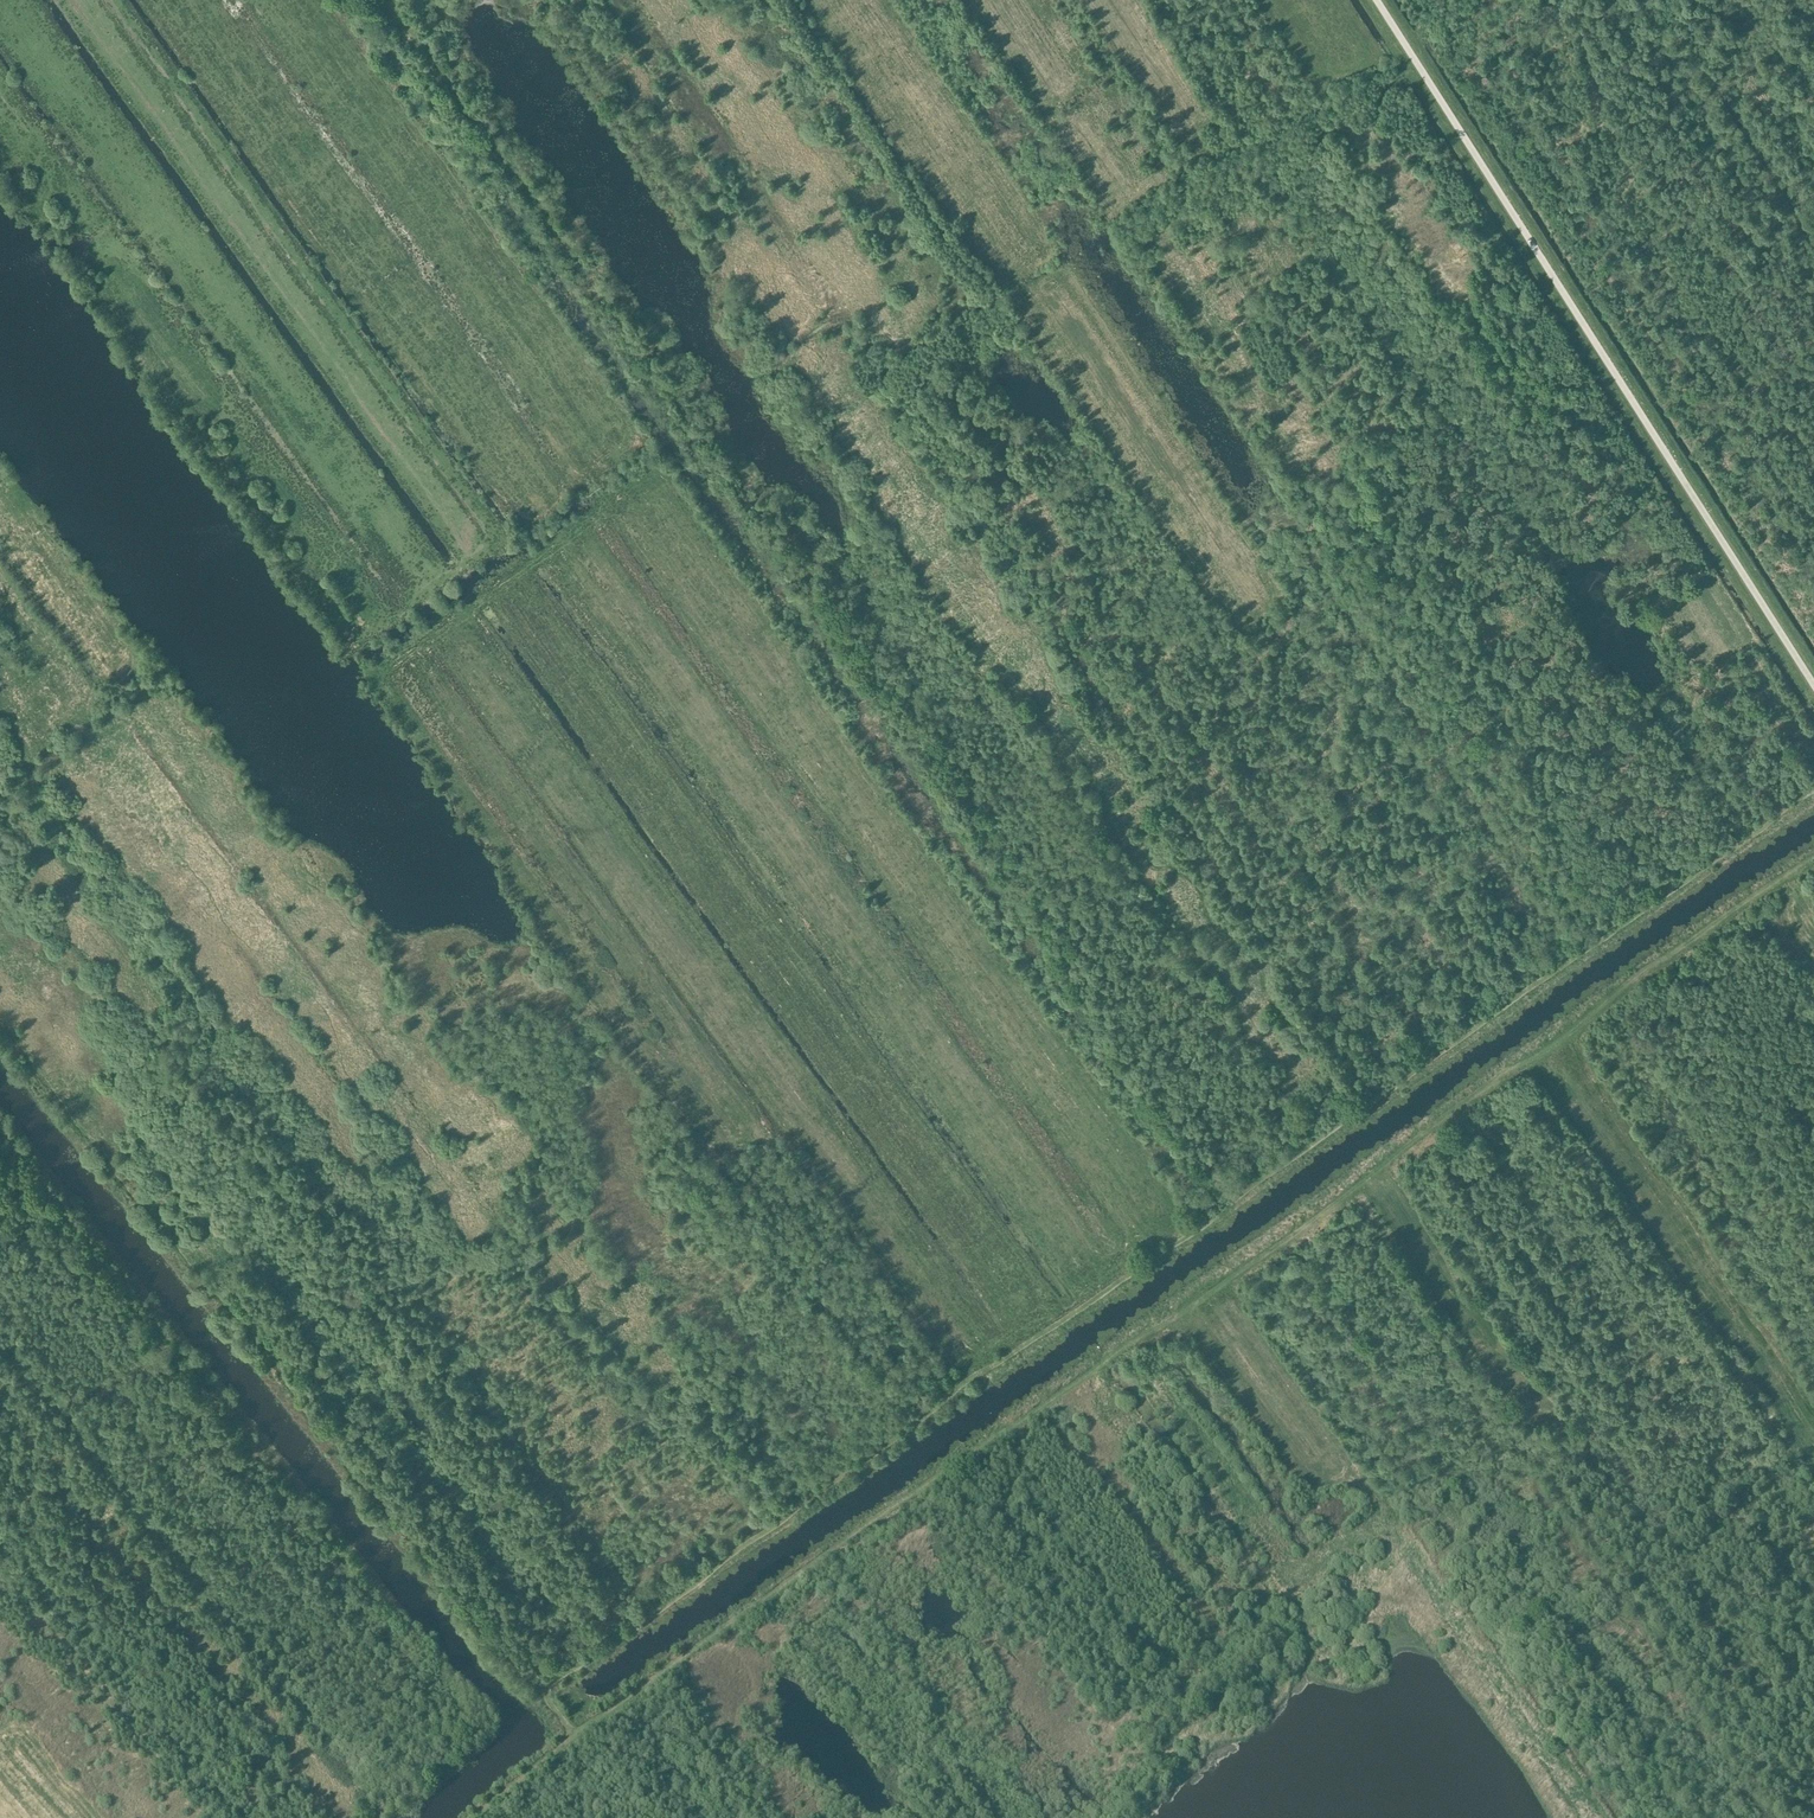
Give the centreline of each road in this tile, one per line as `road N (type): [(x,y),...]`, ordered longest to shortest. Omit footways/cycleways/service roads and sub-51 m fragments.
road 1 (track): [(1034,1407),(1813,857)]
road 2 (unclassified): [(1813,687),(1374,0)]

